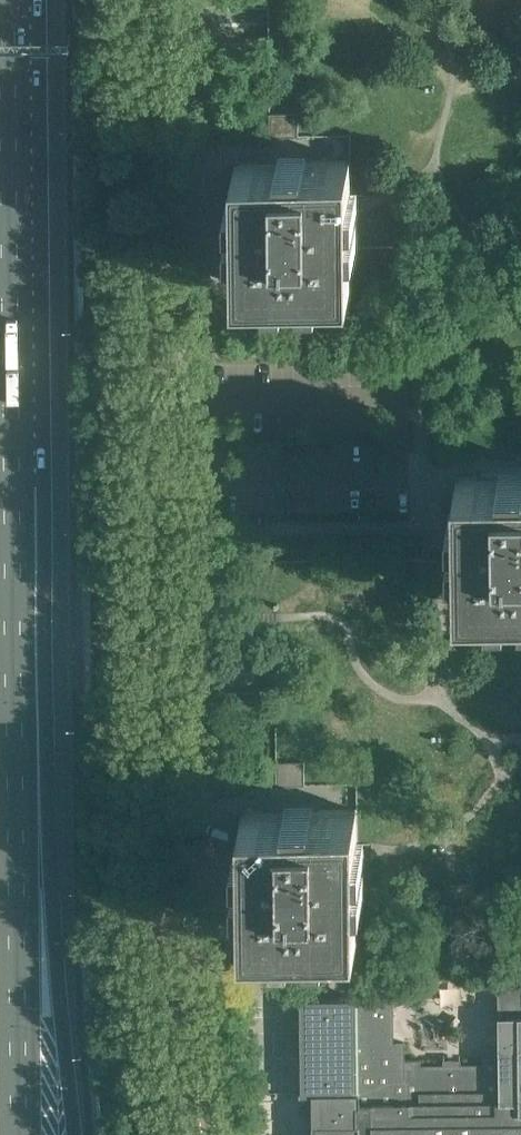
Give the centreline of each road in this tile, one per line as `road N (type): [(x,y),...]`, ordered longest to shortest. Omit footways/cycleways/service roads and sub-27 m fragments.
road 1 (unclassified): [(191,1134),(162,994),(162,621),(151,359),(156,0)]
road 2 (motorway): [(15,779),(6,0)]
road 3 (motorway): [(73,1134),(61,1015),(15,779)]
road 4 (motorway): [(20,1134),(15,779)]

